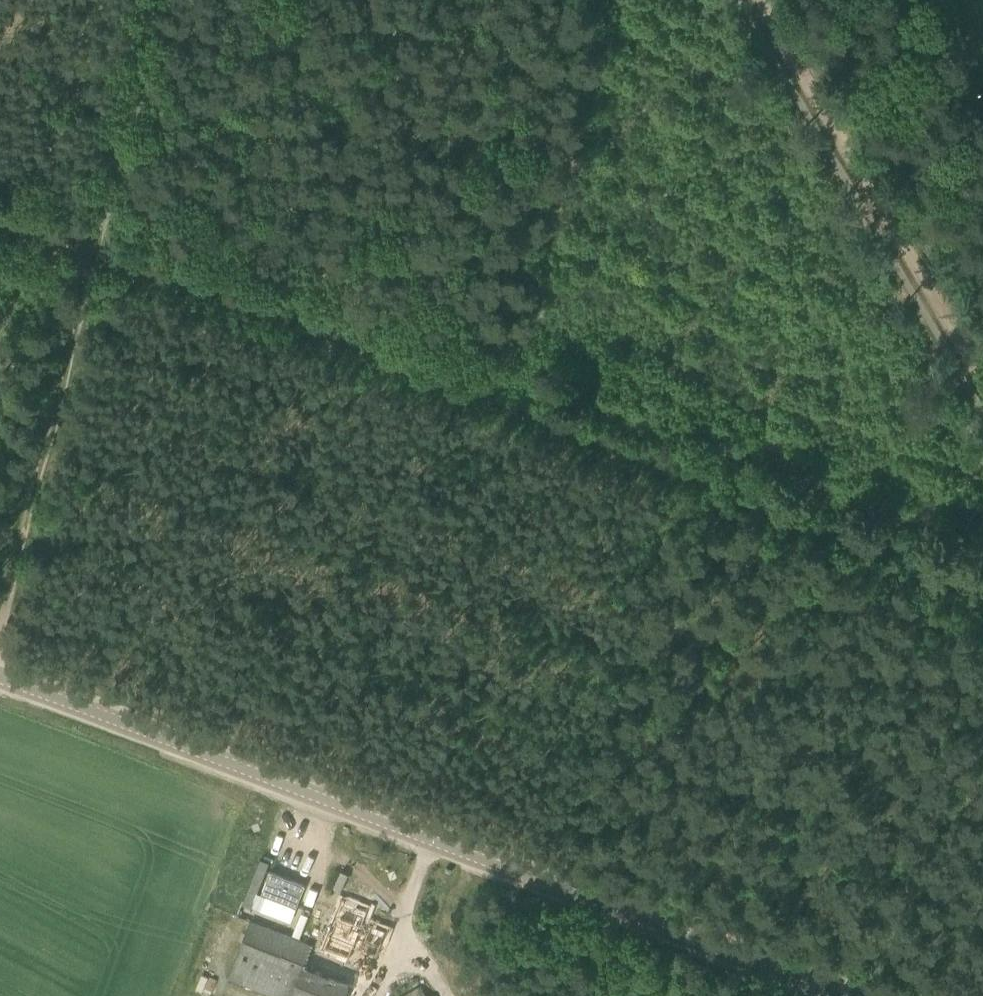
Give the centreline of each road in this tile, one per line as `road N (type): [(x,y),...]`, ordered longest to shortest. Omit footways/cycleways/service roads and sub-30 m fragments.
road 1 (track): [(101,255),(982,583)]
road 2 (tertiary): [(840,995),(0,677)]
road 3 (track): [(762,0),(982,374)]
road 4 (track): [(0,622),(101,255)]
road 5 (track): [(101,255),(165,0)]
road 6 (track): [(464,995),(453,849)]

